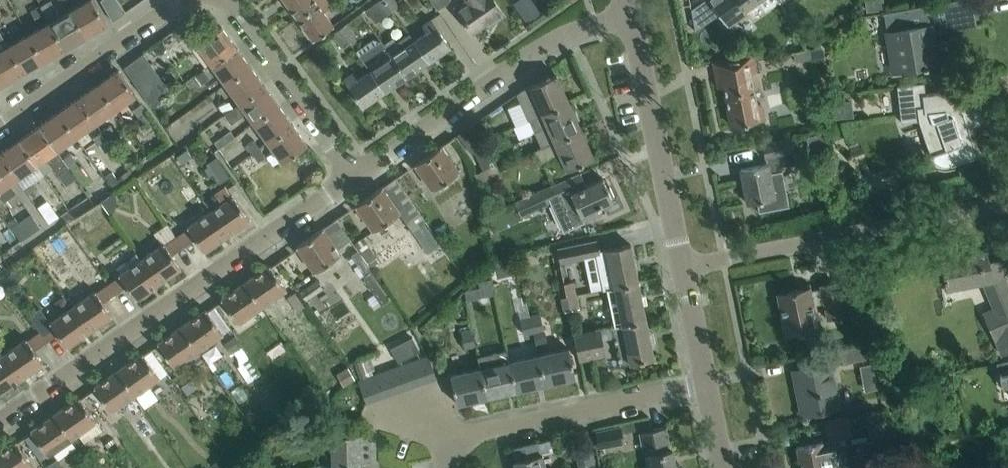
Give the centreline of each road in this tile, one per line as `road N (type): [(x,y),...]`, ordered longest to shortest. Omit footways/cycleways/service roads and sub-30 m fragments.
road 1 (residential): [(0,430),(356,173)]
road 2 (residential): [(682,267),(1007,207)]
road 3 (residential): [(356,173),(569,28),(632,15)]
road 4 (residential): [(451,454),(479,432),(706,384)]
road 5 (residential): [(682,267),(632,15)]
road 6 (residential): [(225,0),(356,173)]
road 7 (residential): [(0,124),(178,0)]

